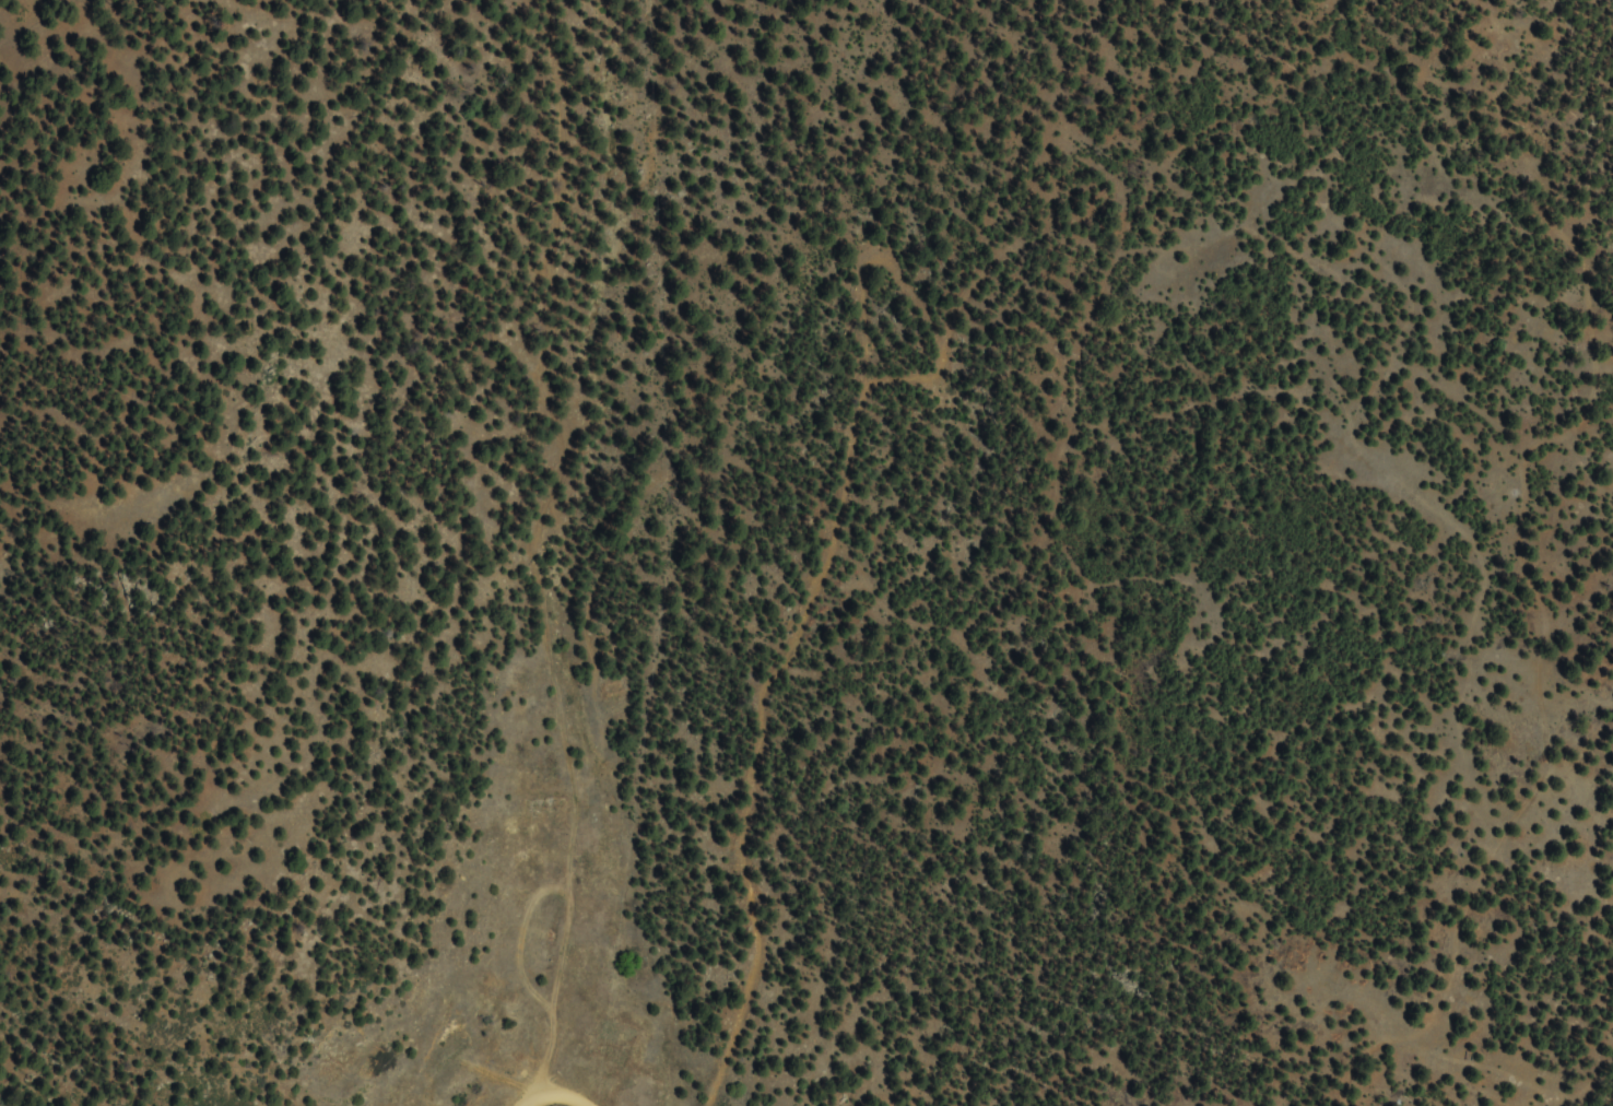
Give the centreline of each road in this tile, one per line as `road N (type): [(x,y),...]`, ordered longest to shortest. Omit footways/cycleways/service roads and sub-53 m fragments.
road 1 (residential): [(729,1105),(850,1035),(844,1105)]

